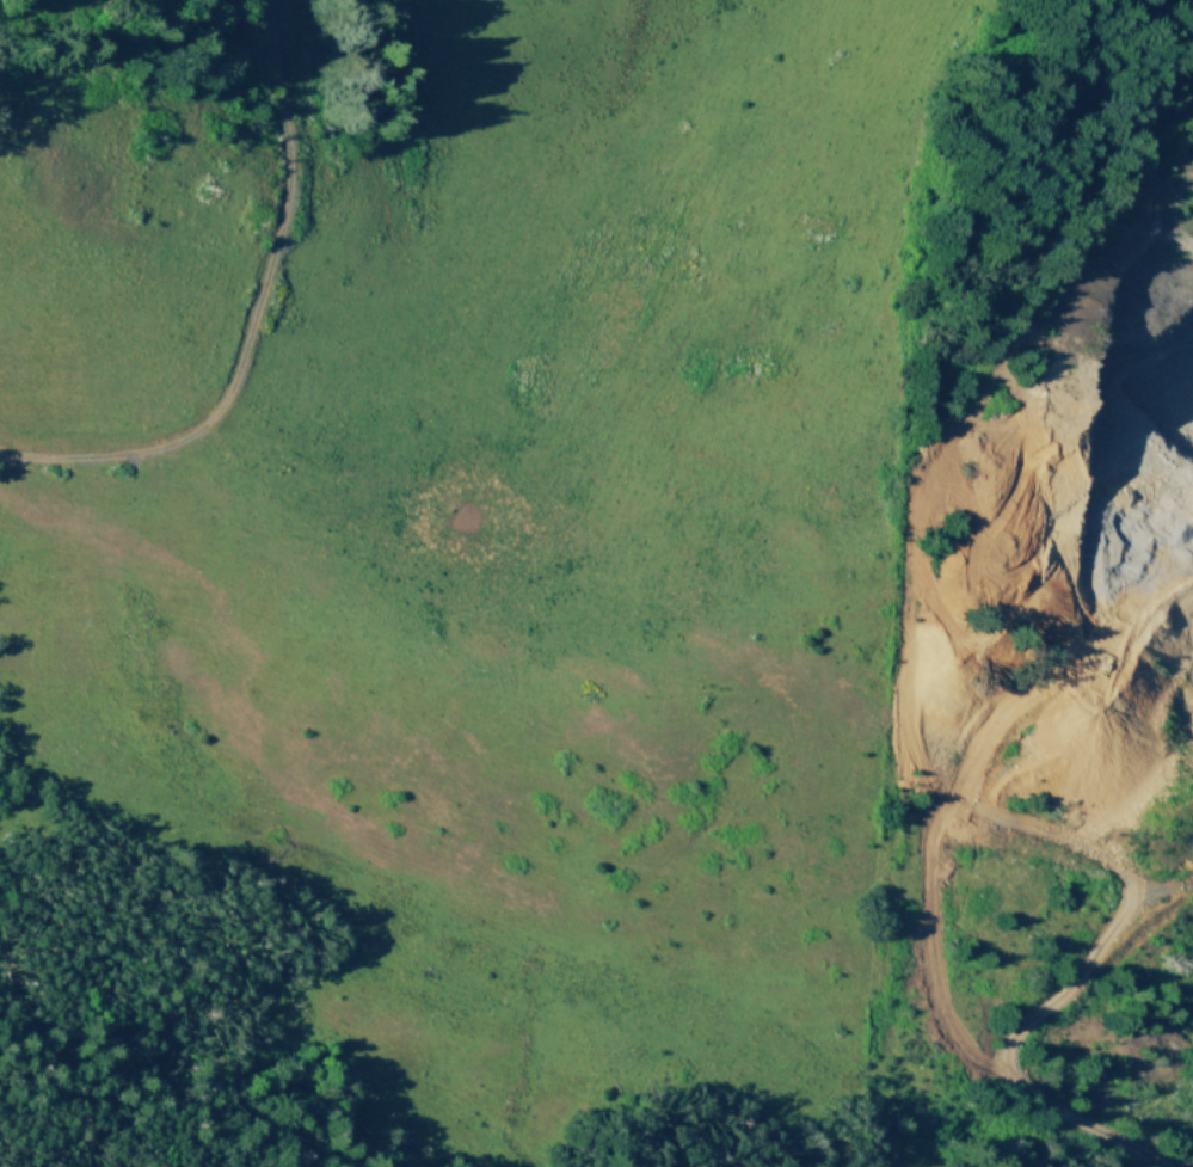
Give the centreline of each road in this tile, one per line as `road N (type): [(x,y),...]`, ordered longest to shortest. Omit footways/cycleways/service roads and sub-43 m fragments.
road 1 (residential): [(819,1166),(736,1119),(455,1027),(238,915),(182,753),(195,548),(236,400),(208,33)]

